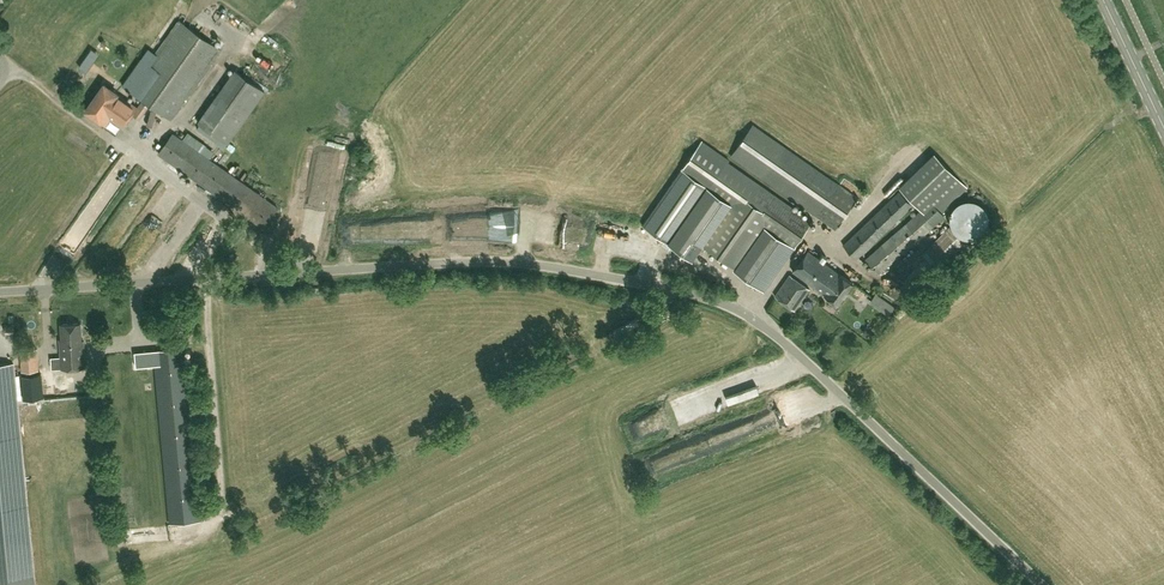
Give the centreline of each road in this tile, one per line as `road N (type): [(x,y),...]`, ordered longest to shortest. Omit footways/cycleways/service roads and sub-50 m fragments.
road 1 (unclassified): [(1042,584),(775,334),(702,297),(494,260),(0,292)]
road 2 (track): [(217,518),(208,279)]
road 3 (primary): [(1163,128),(1103,0)]

